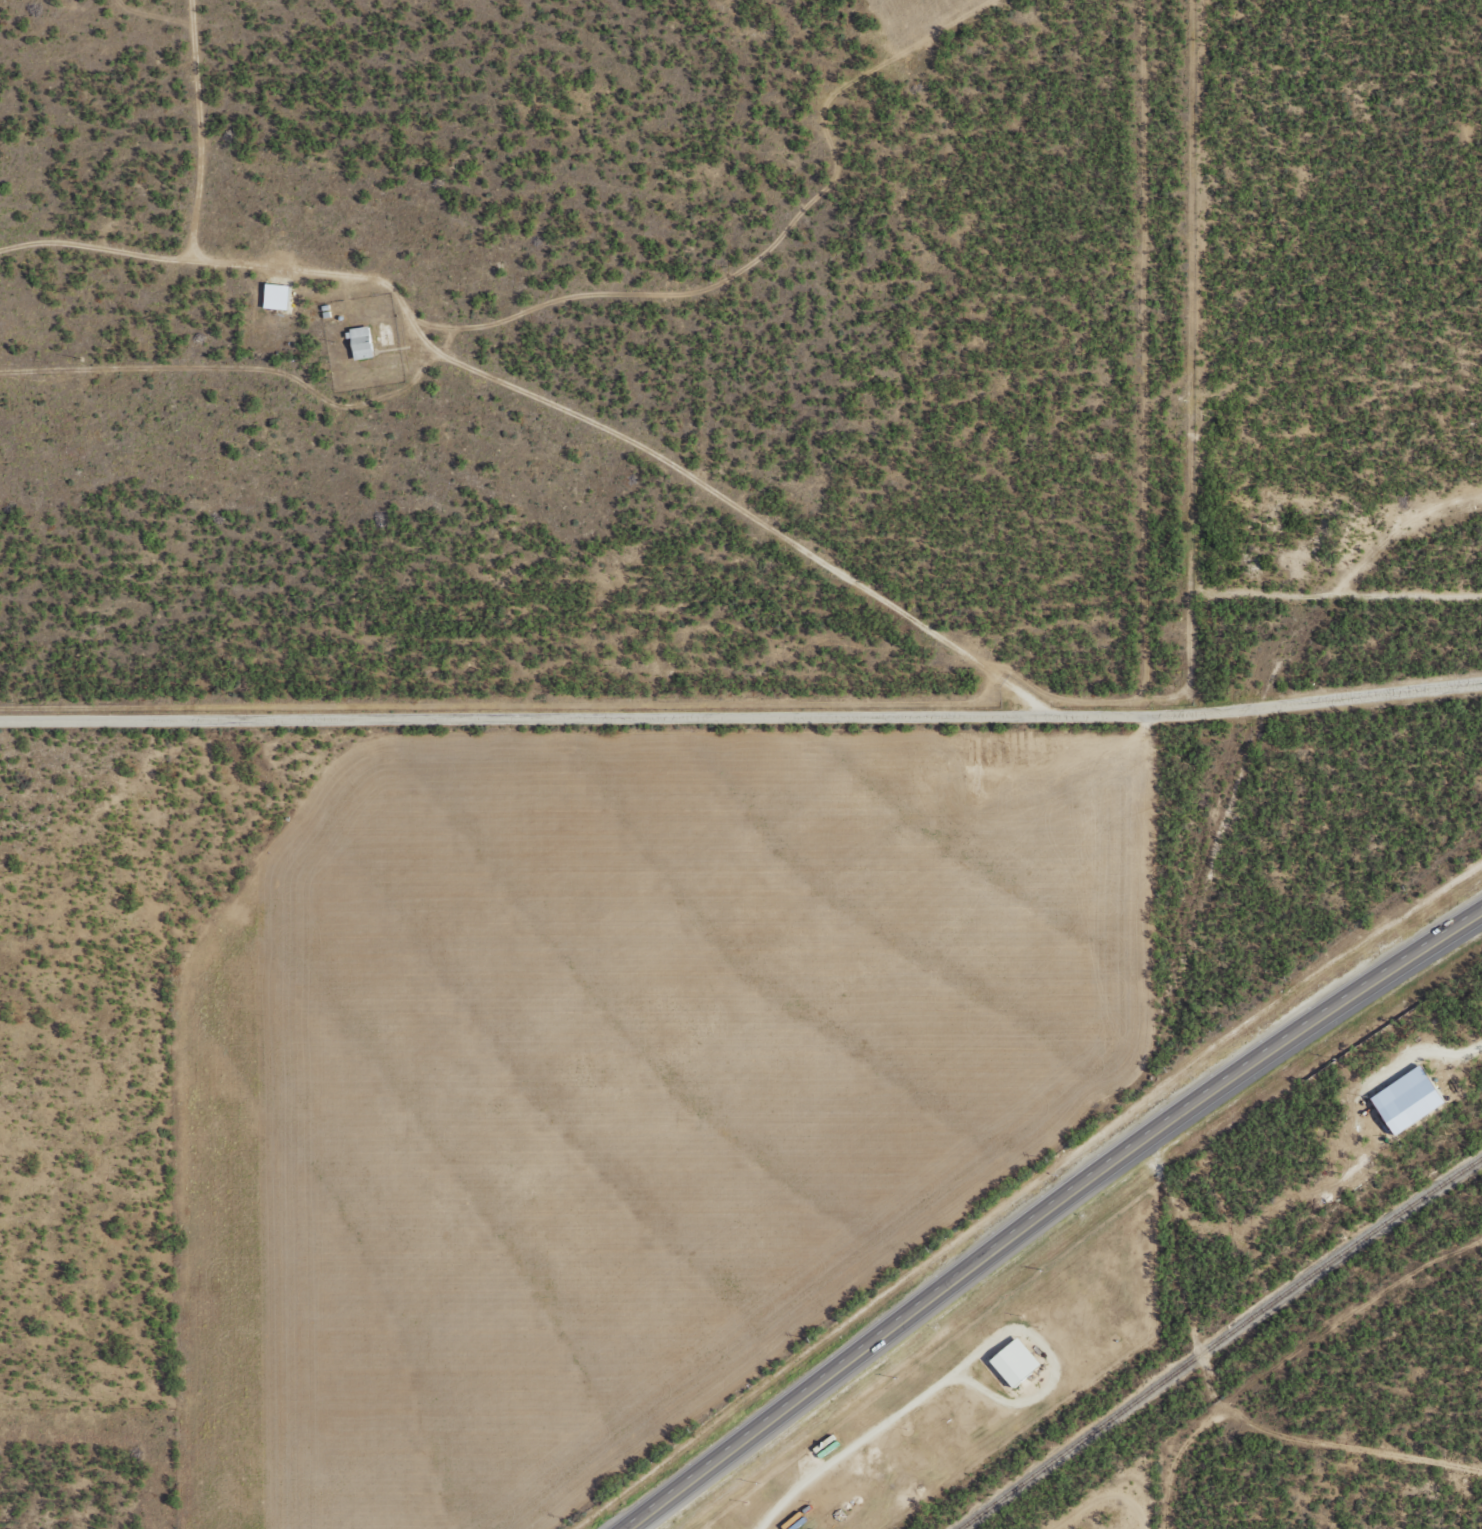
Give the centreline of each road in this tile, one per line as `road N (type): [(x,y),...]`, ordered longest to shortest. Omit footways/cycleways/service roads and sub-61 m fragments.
road 1 (residential): [(1481,668),(1316,693),(1025,704),(812,686),(0,686)]
road 2 (trunk): [(632,1528),(1148,1138),(1481,910)]

